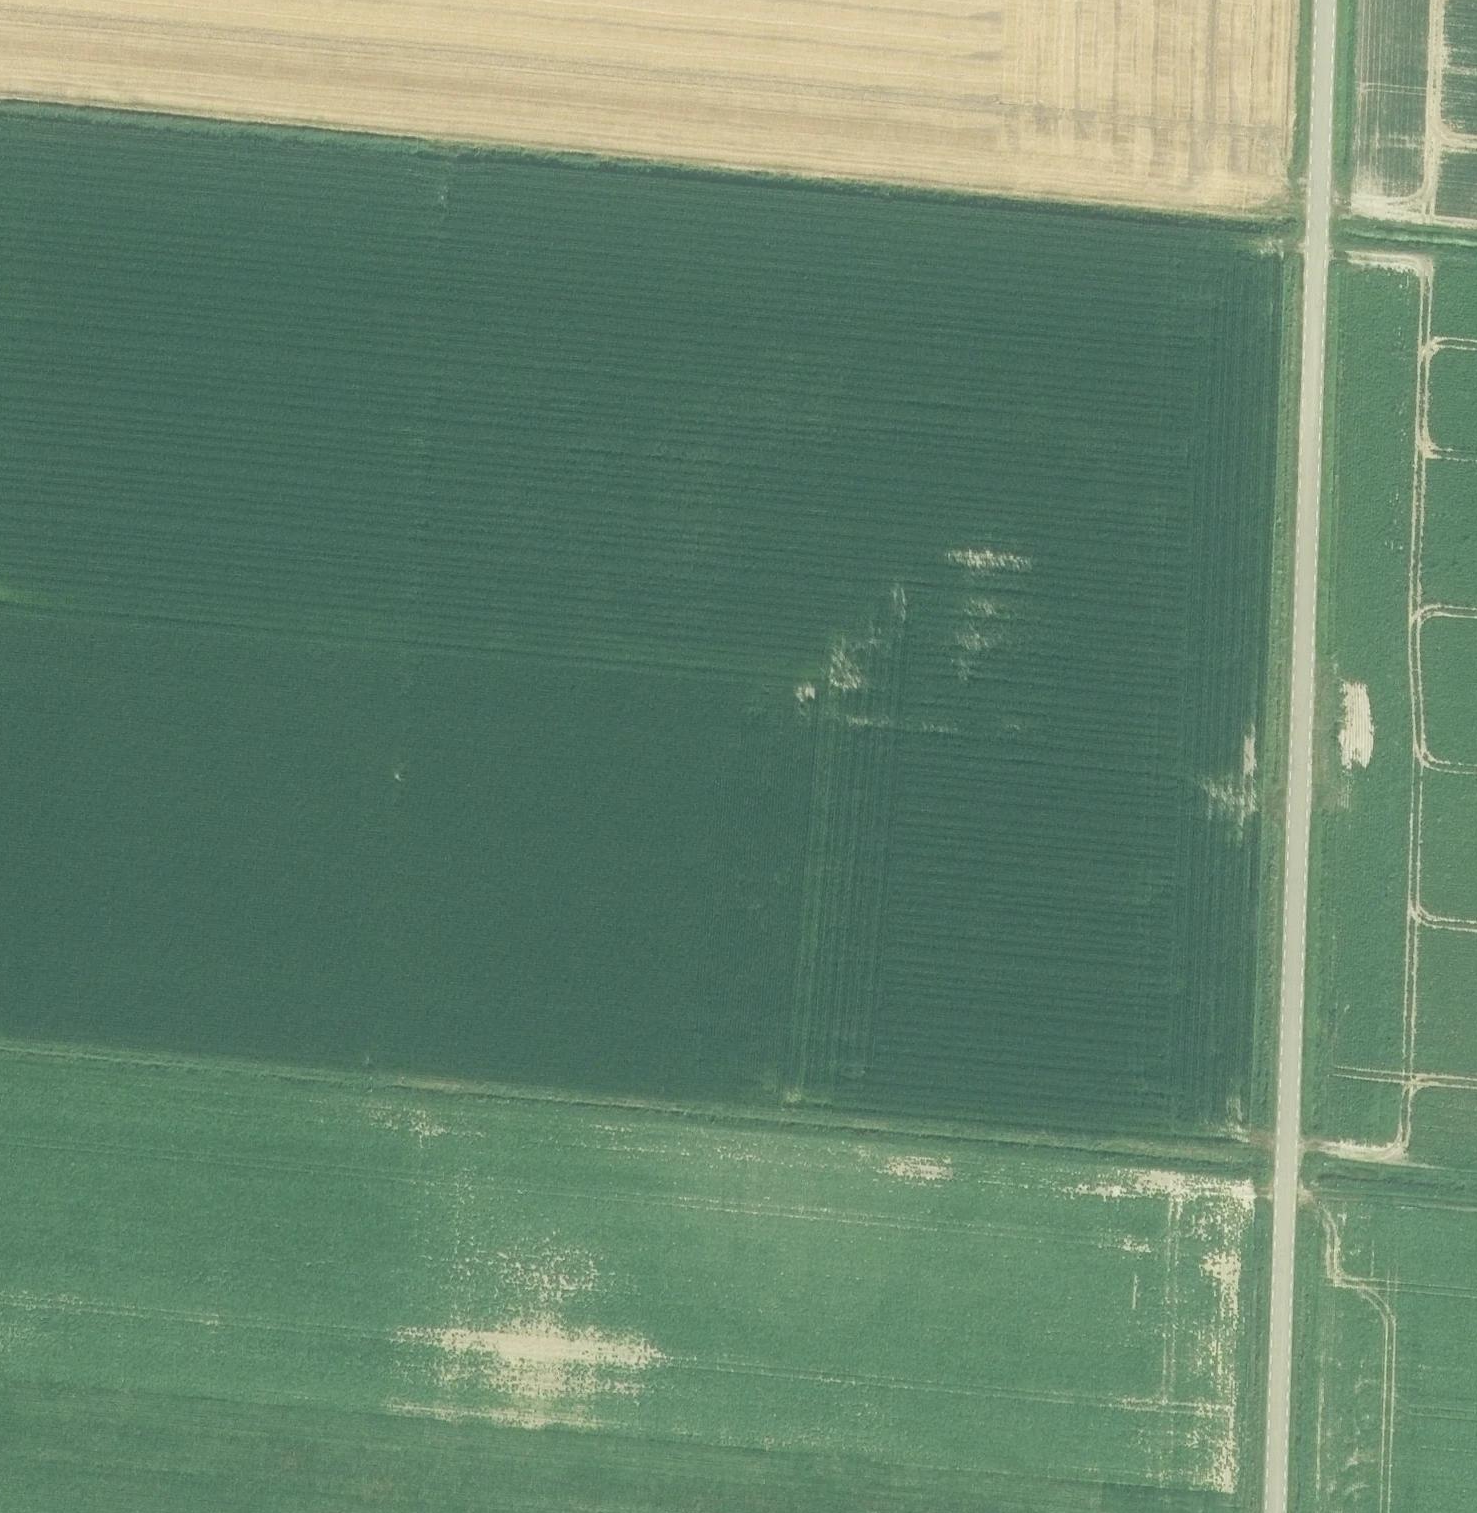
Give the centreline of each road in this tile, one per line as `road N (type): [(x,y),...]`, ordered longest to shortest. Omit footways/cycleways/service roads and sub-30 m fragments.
road 1 (tertiary): [(1276,1512),(1326,0)]

